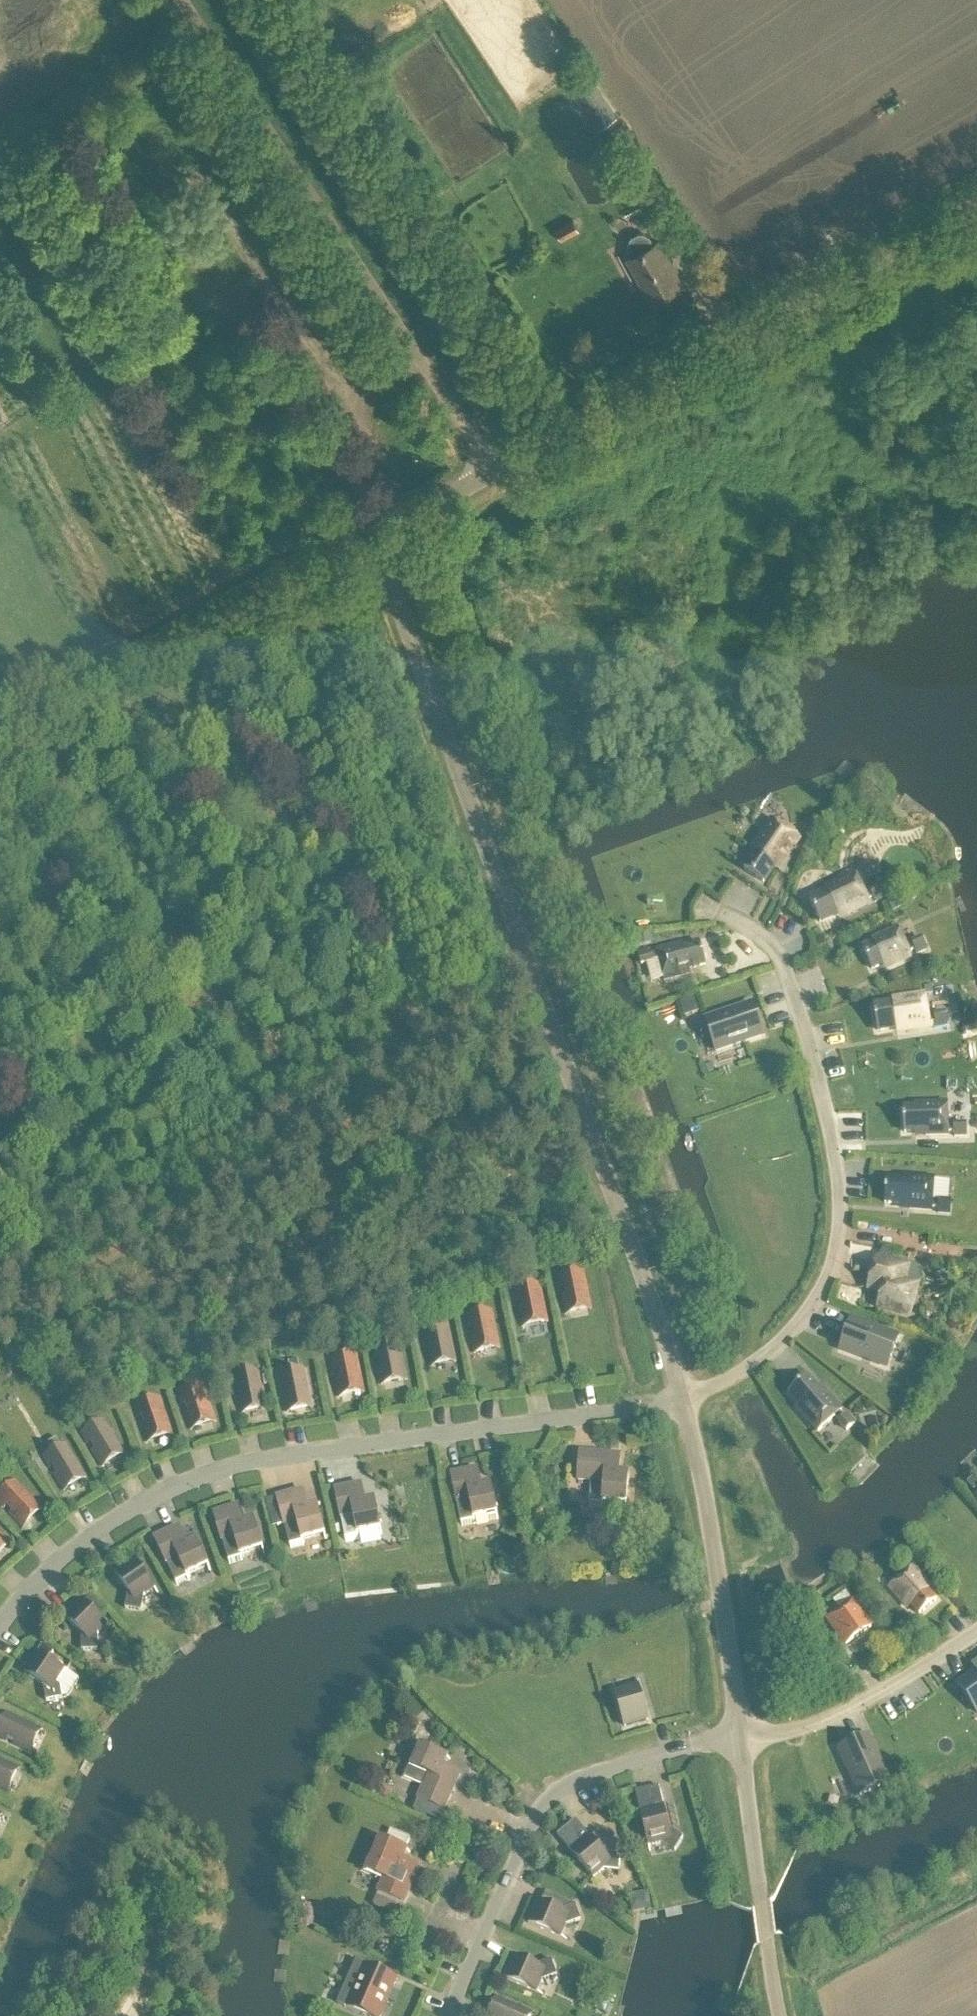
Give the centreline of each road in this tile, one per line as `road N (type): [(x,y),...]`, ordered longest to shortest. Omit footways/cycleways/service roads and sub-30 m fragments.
road 1 (unclassified): [(684,1399),(378,538)]
road 2 (residential): [(0,1630),(56,1563),(174,1486),(257,1462),(684,1399)]
road 3 (residential): [(684,1399),(740,1376),(789,1336),(836,1258),(840,1199),(830,1137),(783,965),(757,934),(723,917)]
road 4 (unclassified): [(494,472),(184,0)]
road 5 (unclassified): [(494,472),(976,205)]
road 6 (residential): [(452,2015),(545,1807),(604,1773),(740,1738)]
road 7 (unclassified): [(0,755),(378,538)]
road 8 (unclassified): [(740,1738),(718,1554),(684,1399)]
road 9 (residential): [(740,1738),(797,1728),(862,1701),(976,1634)]
road 10 (unclassified): [(771,1946),(740,1738)]
road 11 (unclassified): [(378,538),(494,472)]

